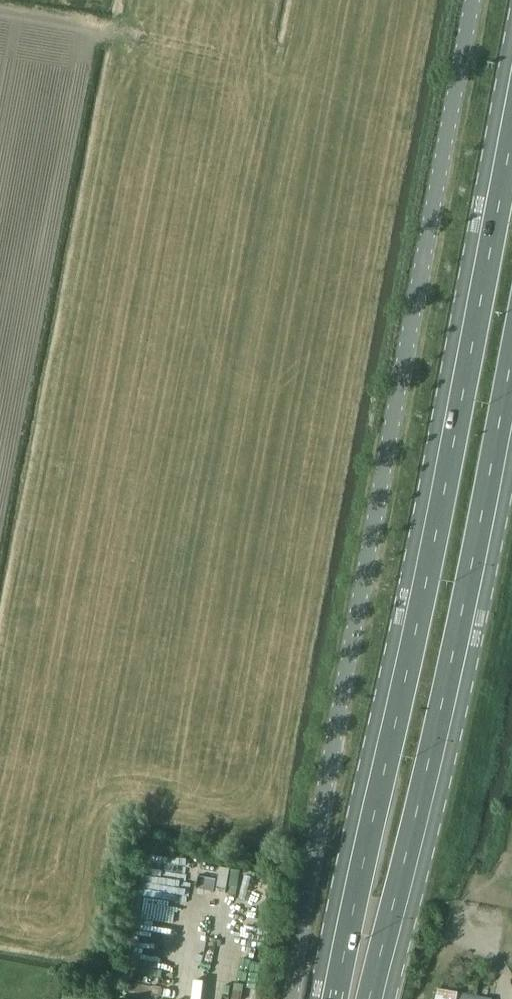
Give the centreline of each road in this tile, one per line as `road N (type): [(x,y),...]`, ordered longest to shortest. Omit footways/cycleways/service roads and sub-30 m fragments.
road 1 (unclassified): [(474,0),(292,998)]
road 2 (primary): [(511,103),(424,573),(331,998)]
road 3 (primary): [(378,998),(474,598),(511,393)]
road 4 (track): [(195,45),(0,14)]

